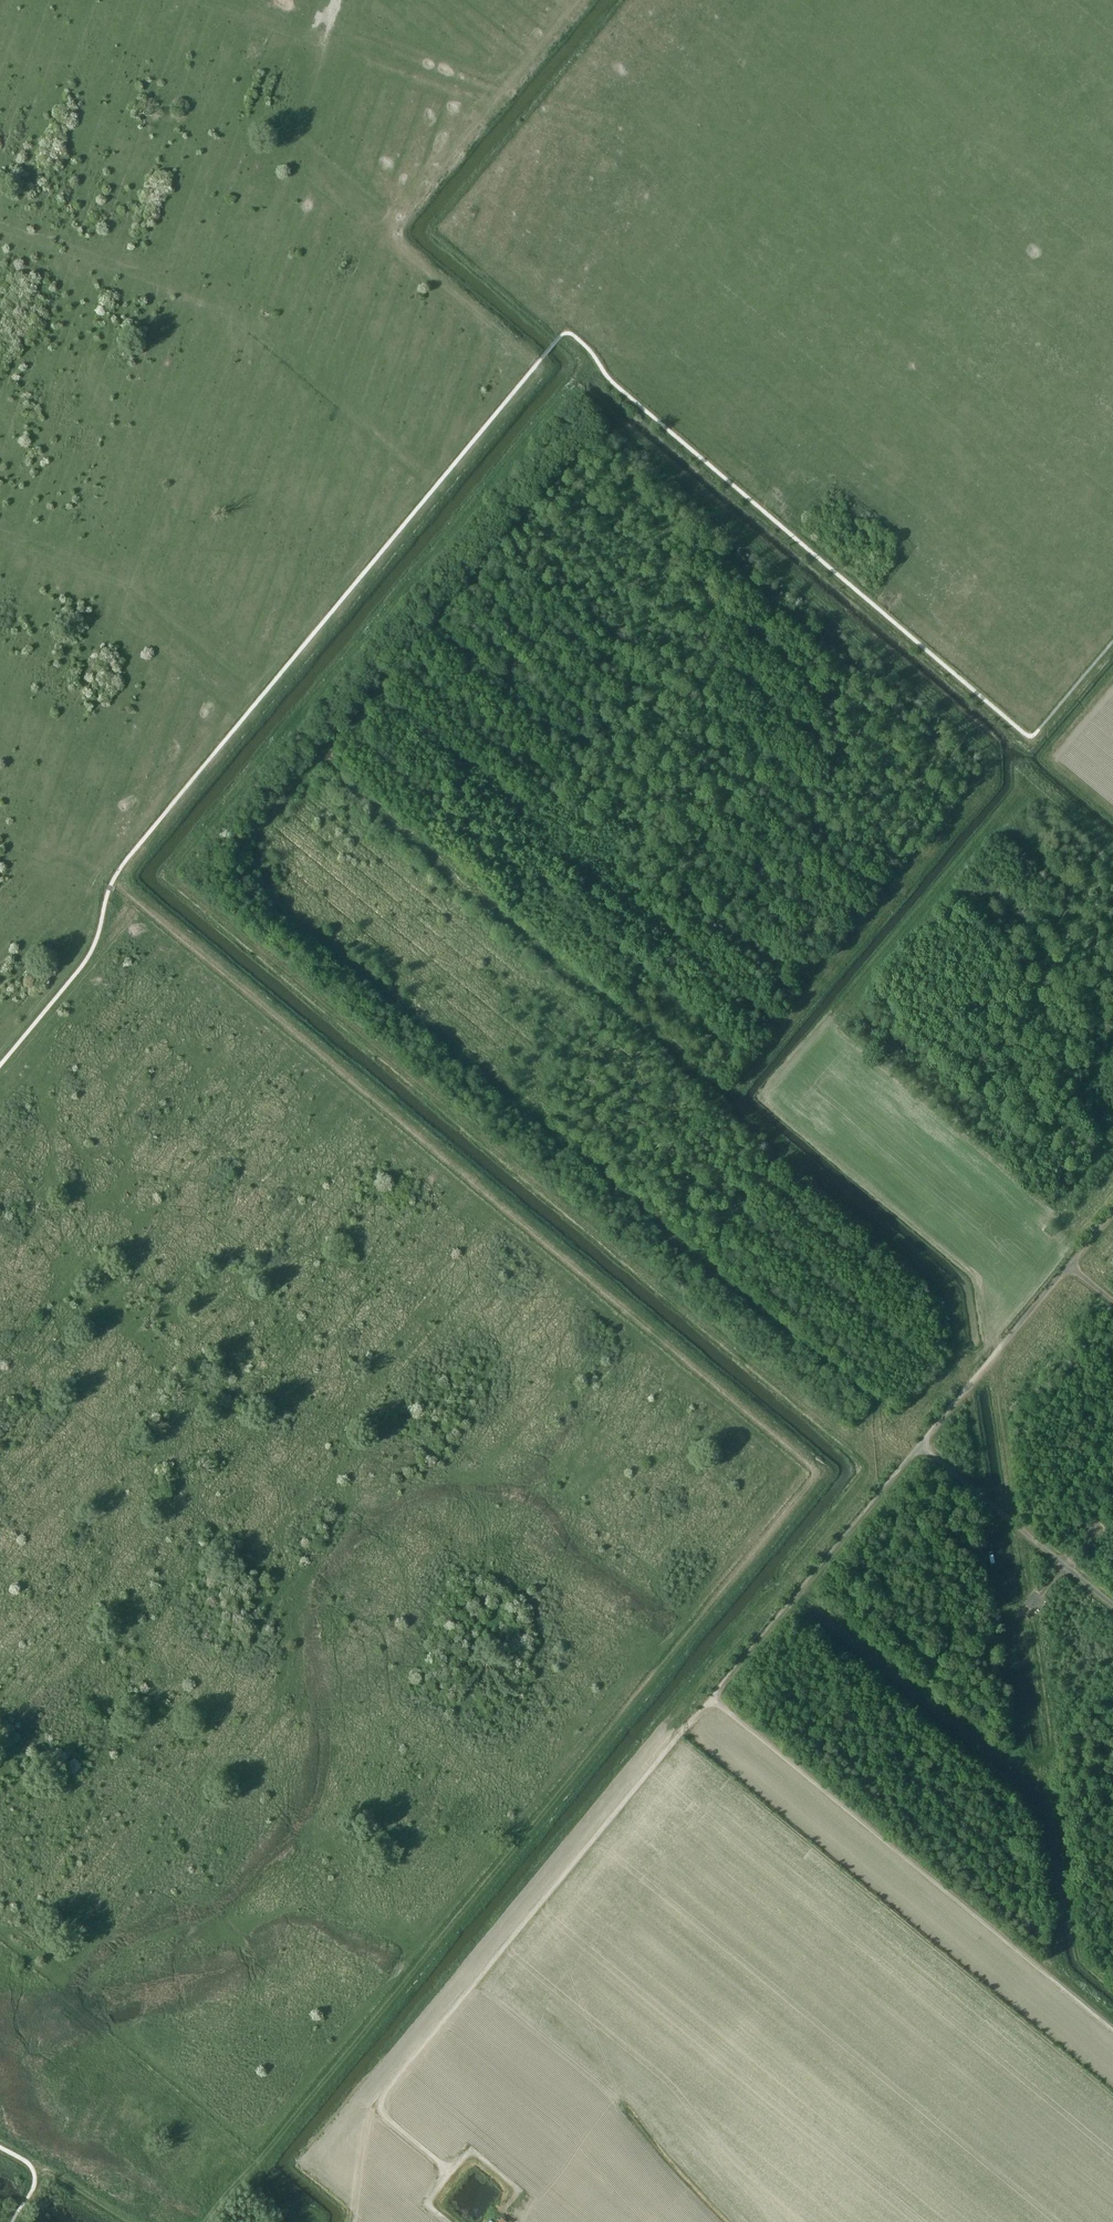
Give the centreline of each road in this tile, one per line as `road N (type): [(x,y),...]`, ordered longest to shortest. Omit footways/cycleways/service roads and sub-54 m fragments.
road 1 (track): [(113,878),(814,1473),(203,2221)]
road 2 (track): [(536,365),(391,232),(584,0)]

